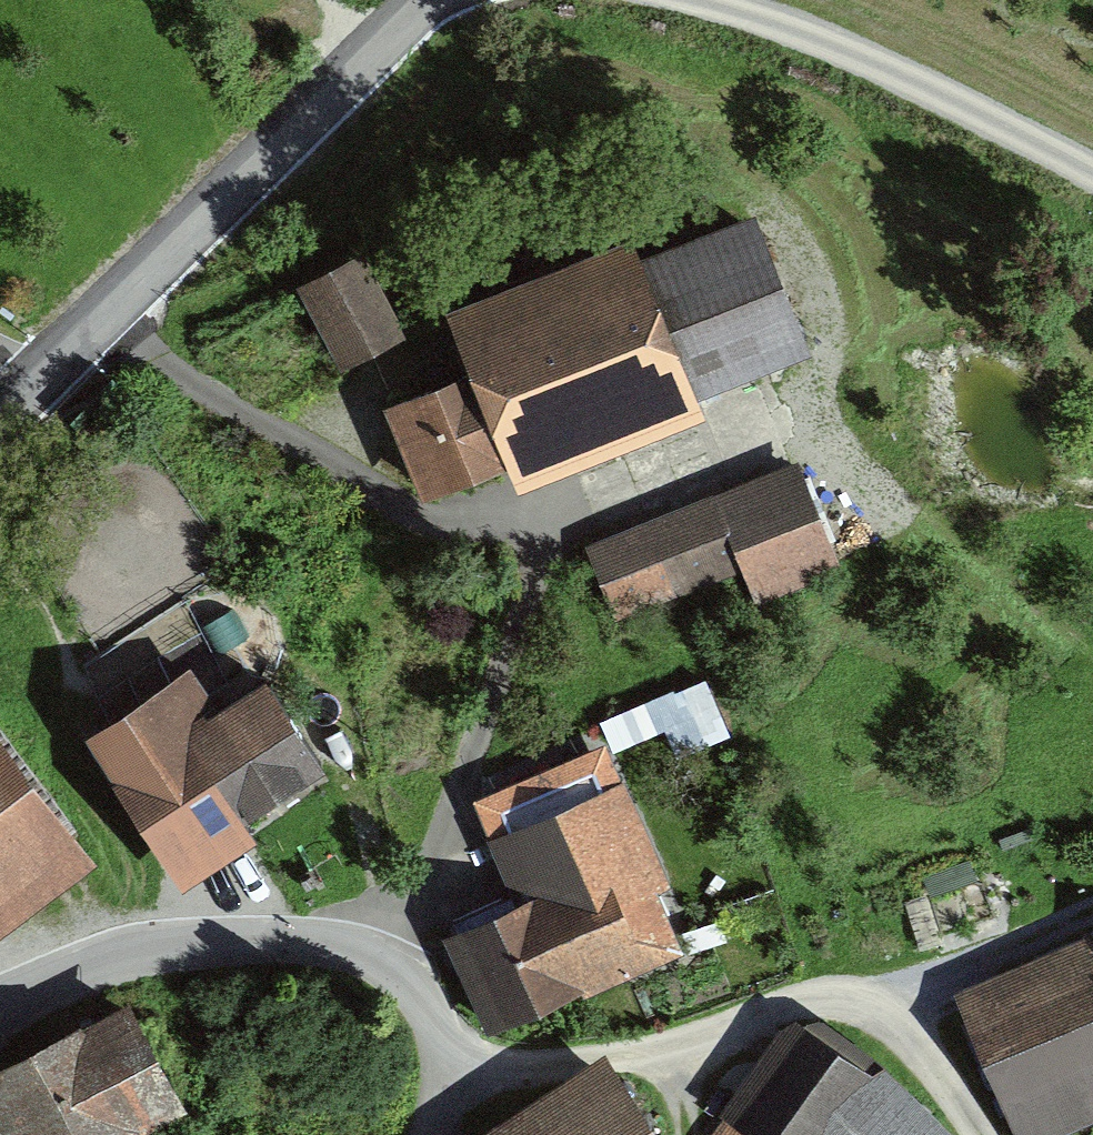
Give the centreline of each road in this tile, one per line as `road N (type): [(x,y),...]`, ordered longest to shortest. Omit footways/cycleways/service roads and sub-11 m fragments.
road 1 (residential): [(386,962),(479,741),(533,527),(472,524),(393,501),(173,385),(89,319)]
road 2 (track): [(671,0),(899,77),(1092,182)]
road 3 (unclassified): [(89,319),(417,0)]
road 4 (track): [(1092,670),(808,428),(775,422)]
road 5 (unclassified): [(0,1011),(65,976),(234,937),(386,962)]
road 6 (unclassified): [(386,962),(442,1038),(453,1104),(439,1134)]
road 7 (track): [(1033,1134),(918,1000)]
road 8 (unclassified): [(0,414),(89,319)]

